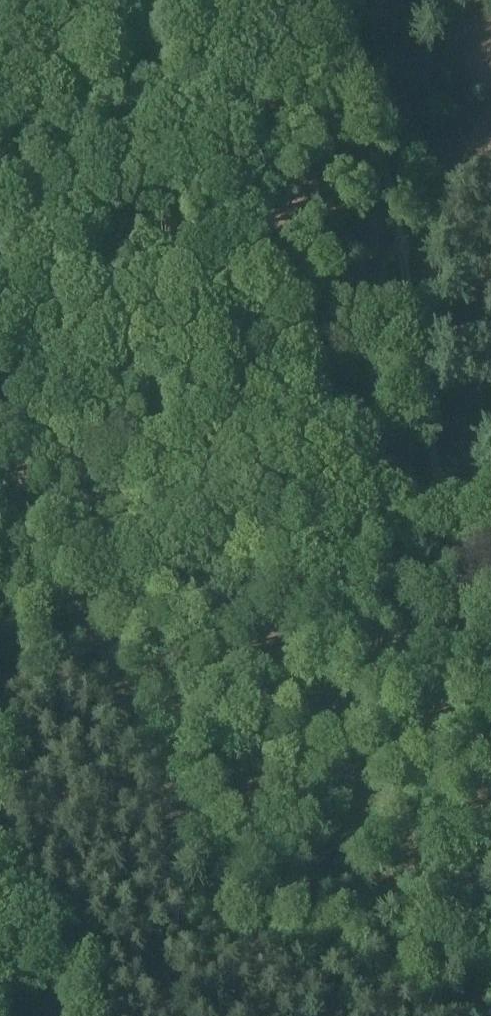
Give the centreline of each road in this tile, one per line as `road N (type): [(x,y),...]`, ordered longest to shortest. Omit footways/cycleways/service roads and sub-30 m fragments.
road 1 (track): [(490,513),(0,635)]

